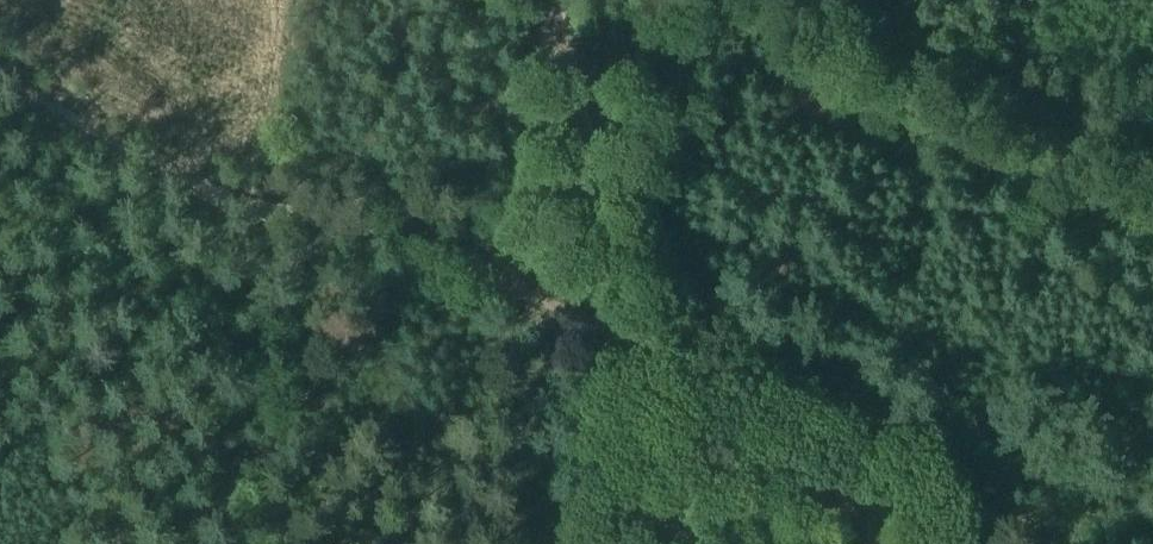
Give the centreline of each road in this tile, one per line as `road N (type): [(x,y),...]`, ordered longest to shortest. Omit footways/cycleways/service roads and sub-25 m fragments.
road 1 (track): [(0,62),(230,180),(275,180),(594,330),(1050,526)]
road 2 (track): [(646,543),(529,0)]

